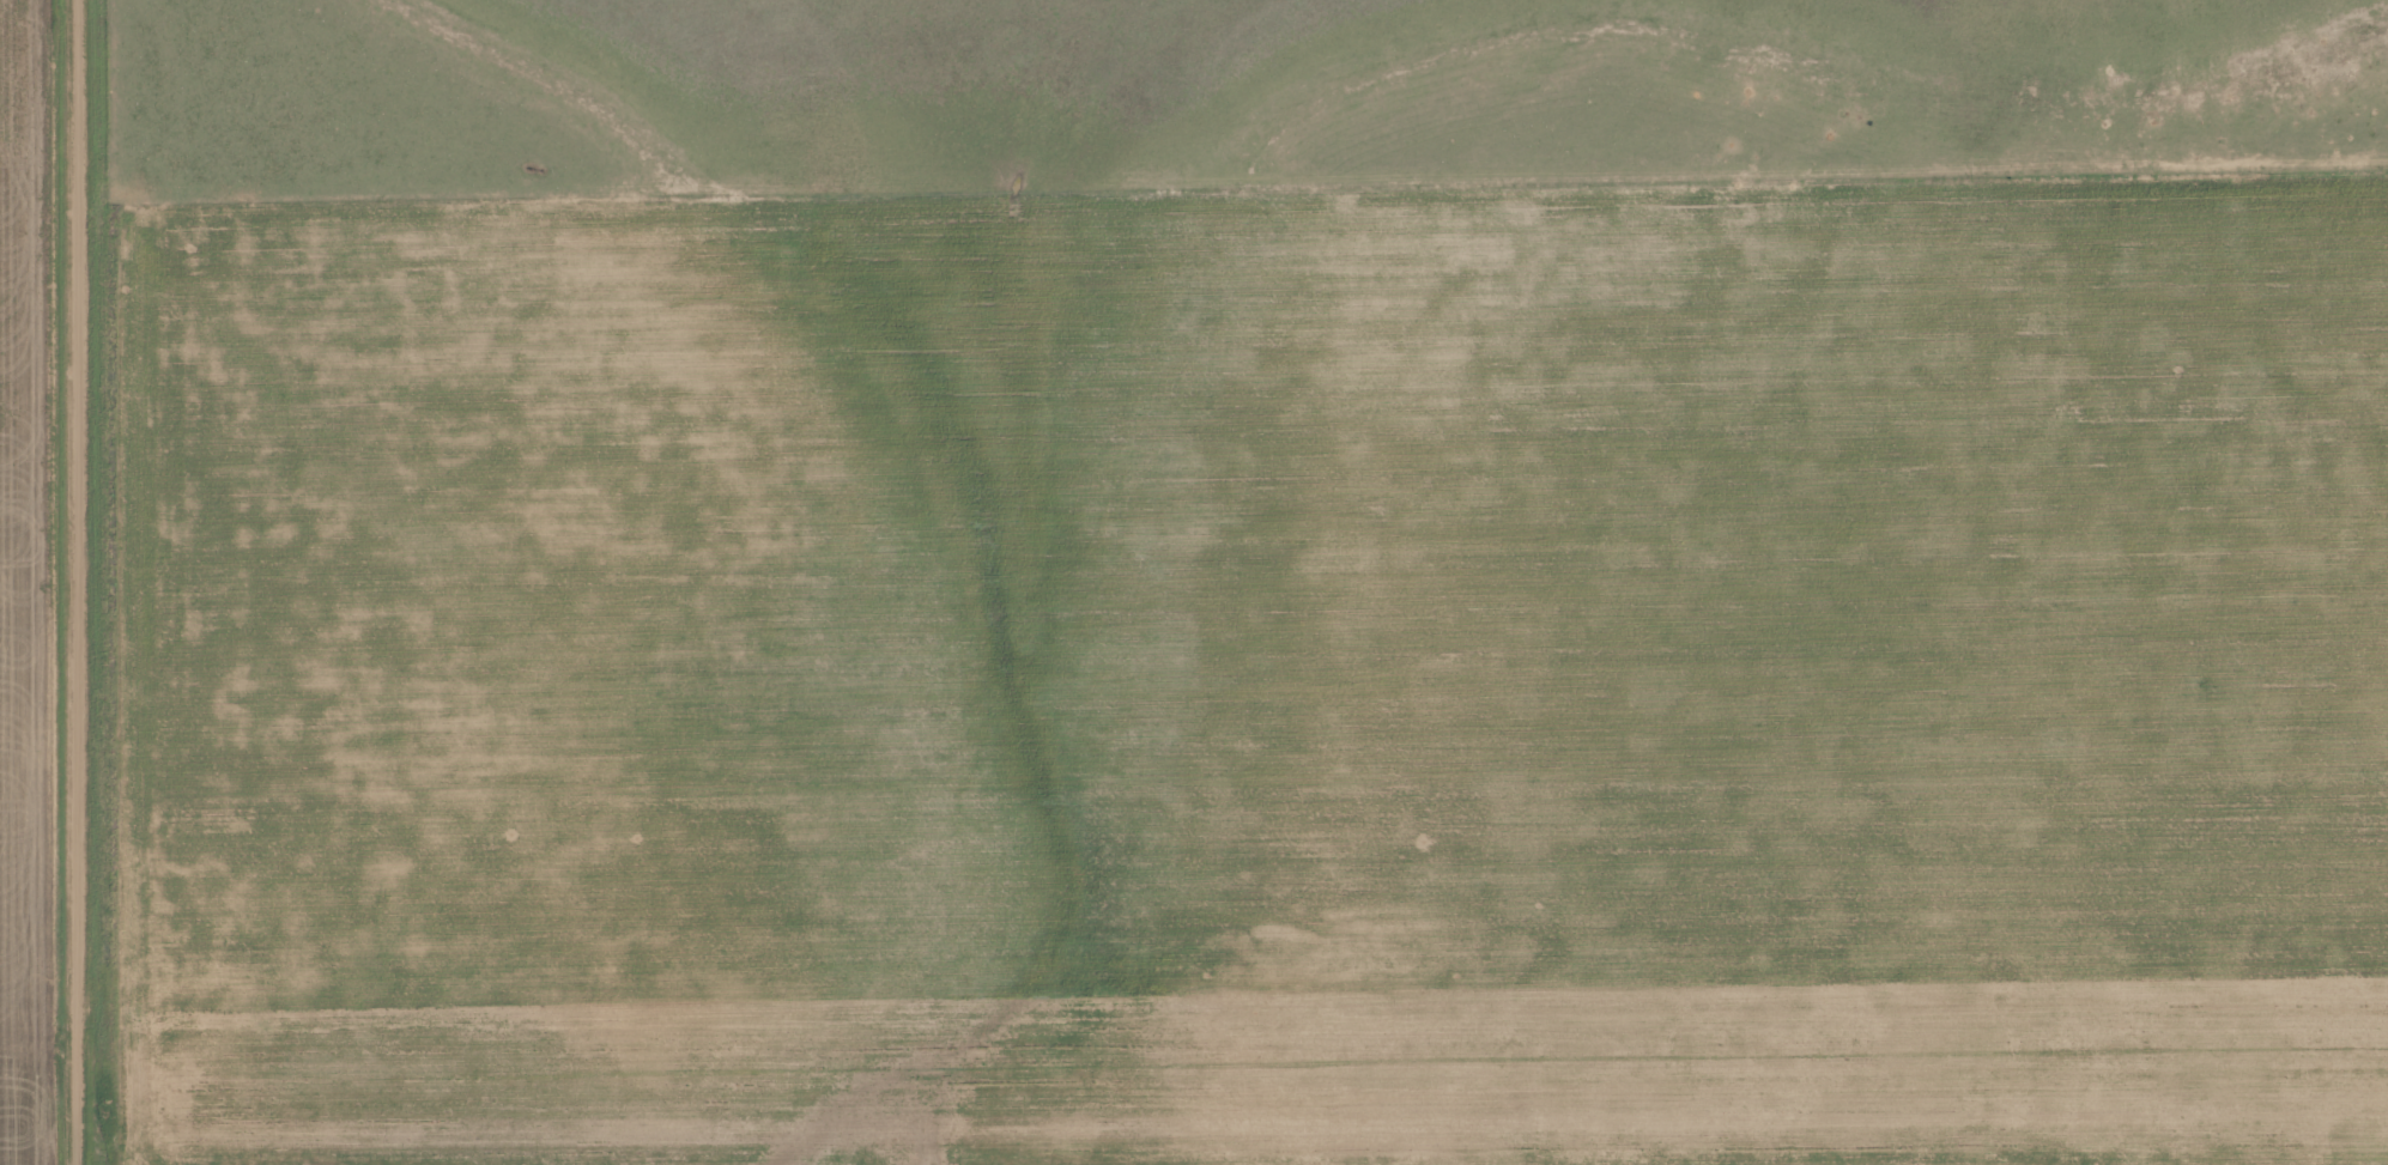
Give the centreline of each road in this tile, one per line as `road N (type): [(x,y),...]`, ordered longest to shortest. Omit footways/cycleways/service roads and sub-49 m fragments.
road 1 (residential): [(80,1164),(80,0)]

